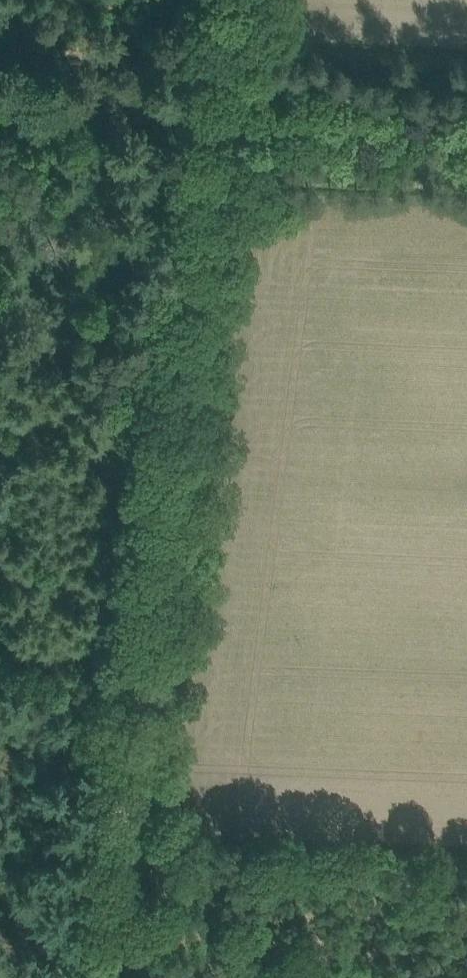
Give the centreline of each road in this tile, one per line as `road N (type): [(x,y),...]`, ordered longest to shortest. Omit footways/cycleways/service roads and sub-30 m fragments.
road 1 (track): [(245,0),(112,977)]

